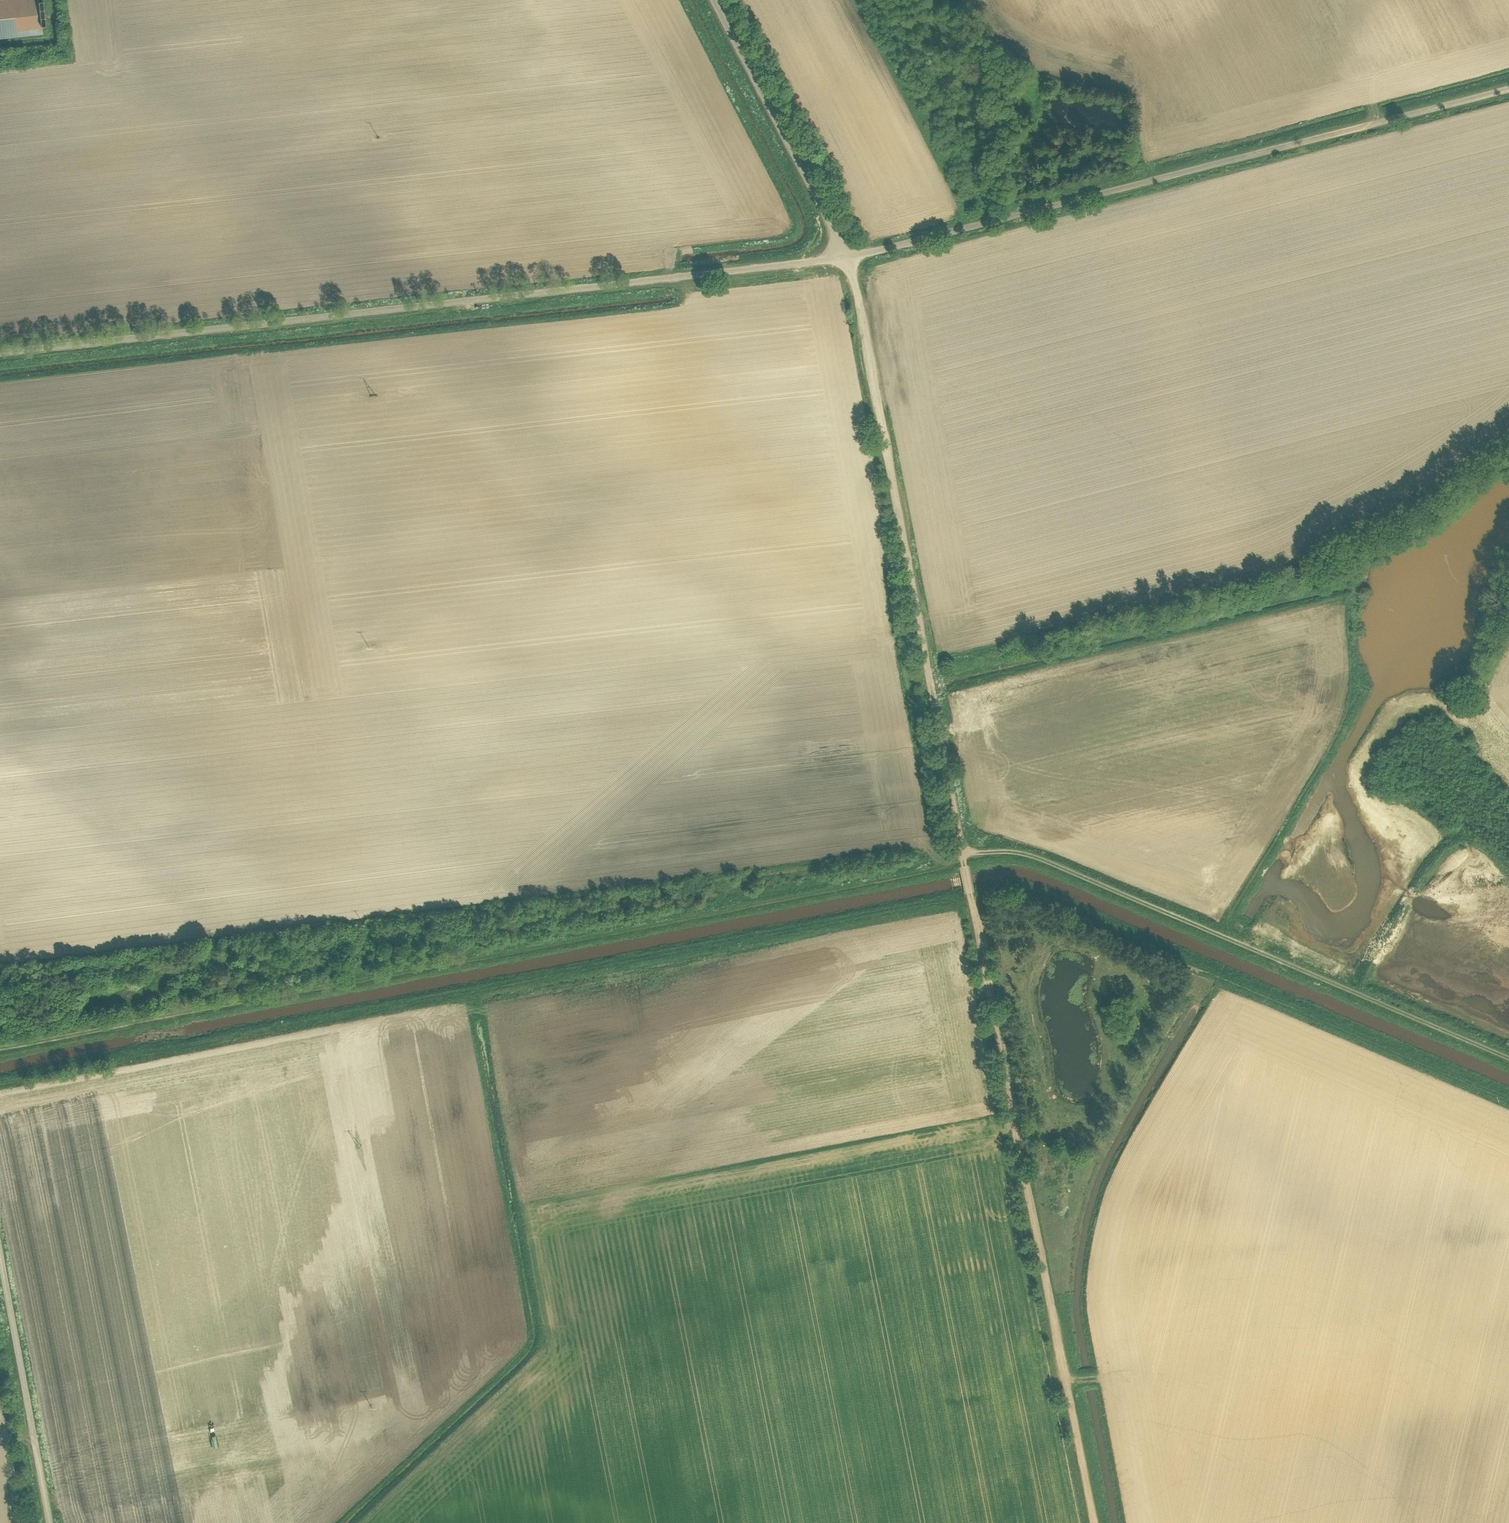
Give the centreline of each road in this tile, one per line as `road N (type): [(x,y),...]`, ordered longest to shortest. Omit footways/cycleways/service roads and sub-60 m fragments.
road 1 (track): [(1095,1522),(964,851),(1032,856),(1508,1058)]
road 2 (unclassified): [(0,356),(845,255)]
road 3 (unclassified): [(845,255),(1508,90)]
road 4 (unclassified): [(845,255),(964,851)]
road 5 (unclassified): [(711,0),(845,255)]
road 6 (unclassified): [(0,1262),(48,1522)]

